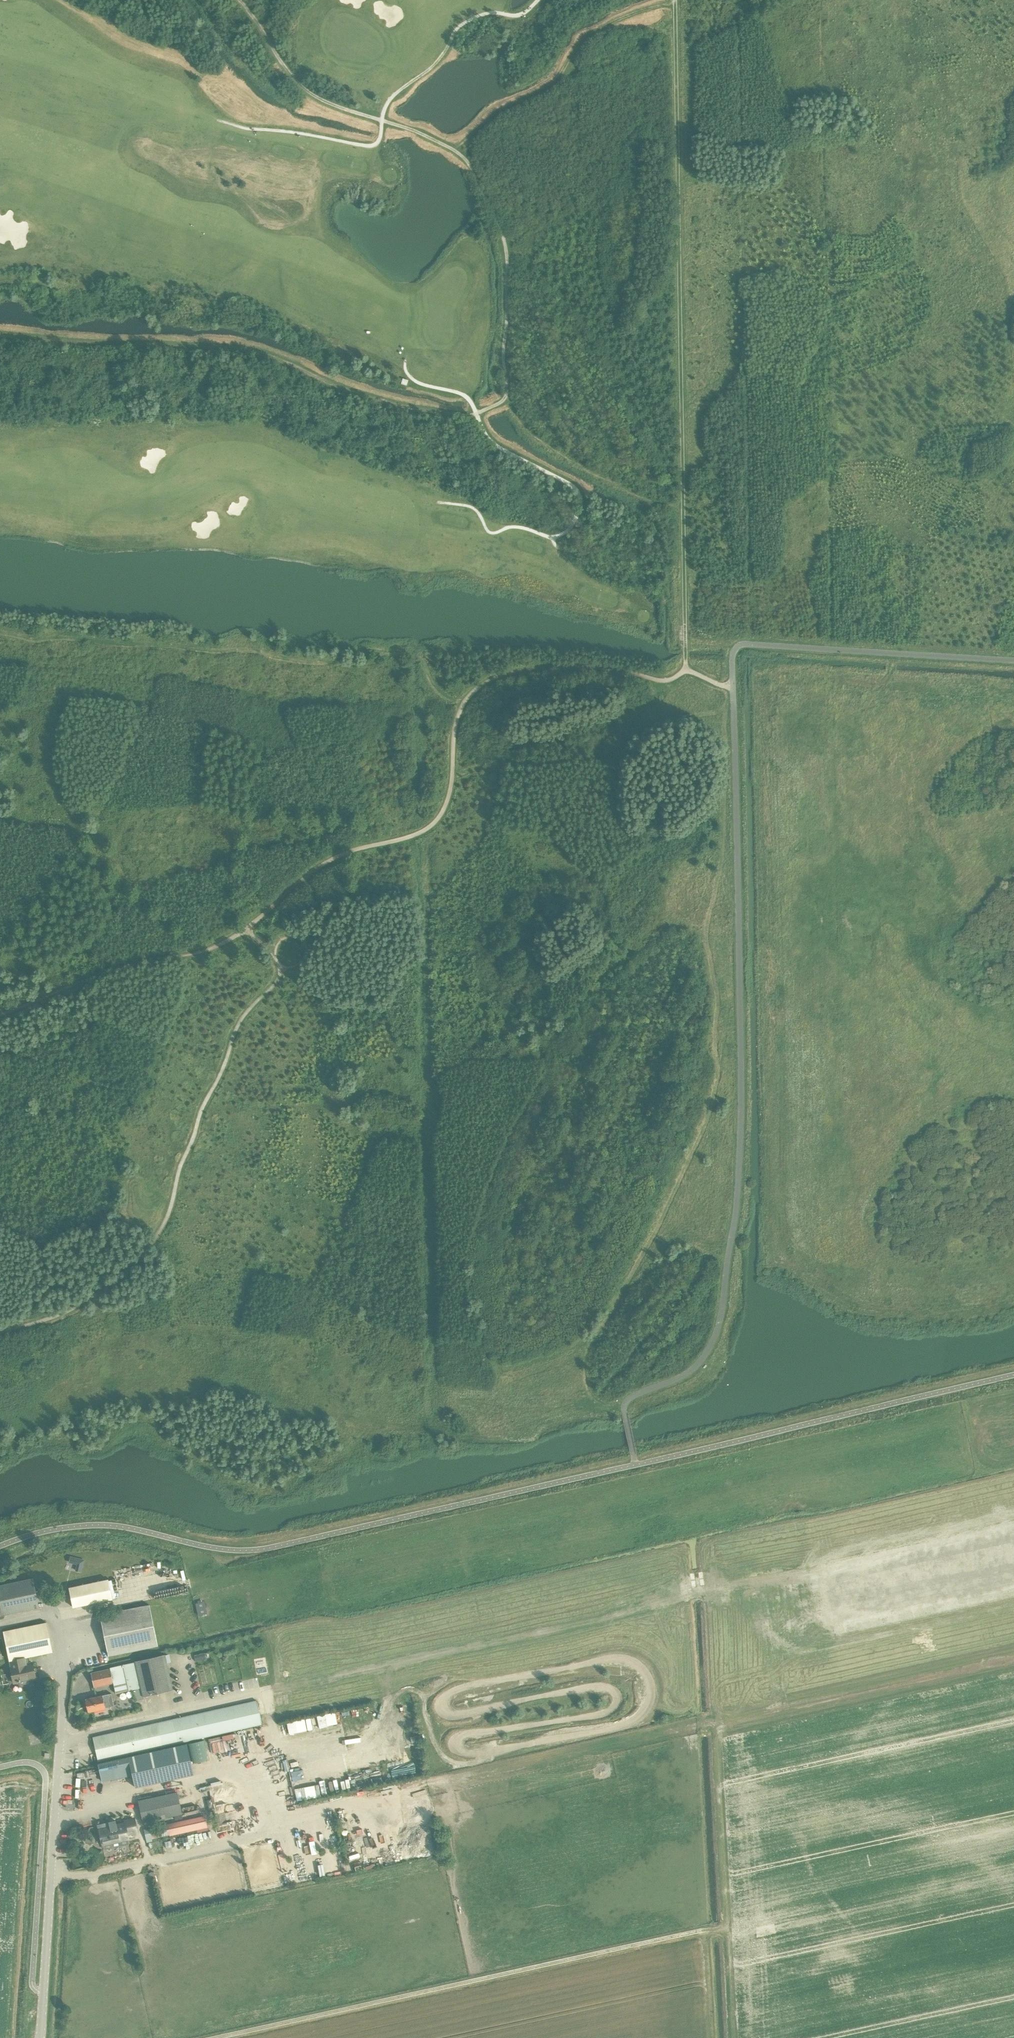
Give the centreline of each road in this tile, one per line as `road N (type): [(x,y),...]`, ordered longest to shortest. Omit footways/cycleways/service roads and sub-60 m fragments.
road 1 (track): [(212,2037),(718,1930)]
road 2 (track): [(684,510),(675,1)]
road 3 (unclassified): [(41,2037),(67,1662),(57,1614)]

